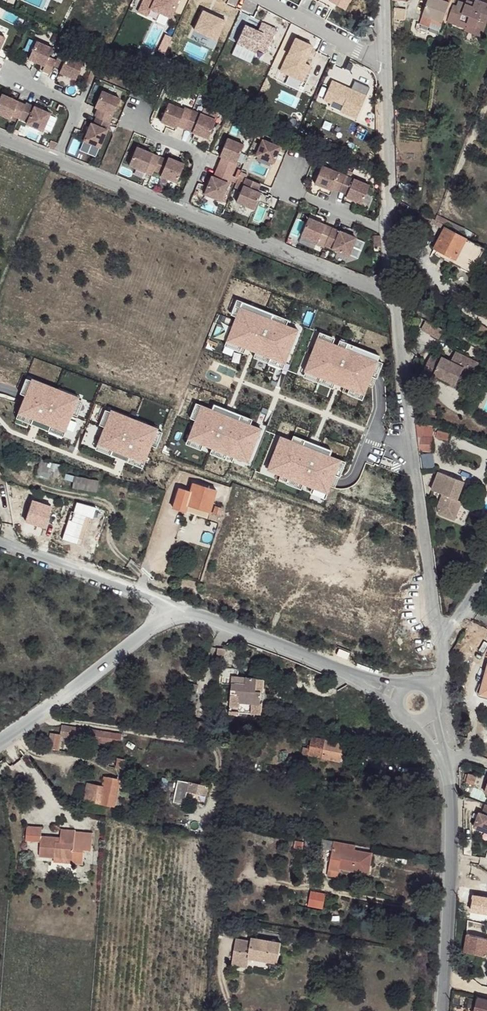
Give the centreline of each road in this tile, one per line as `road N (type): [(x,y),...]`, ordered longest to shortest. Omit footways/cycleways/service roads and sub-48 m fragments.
road 1 (residential): [(442,644),(415,513),(392,294)]
road 2 (residential): [(445,763),(452,801),(444,1010)]
road 3 (residential): [(179,209),(392,294)]
road 4 (tertiary): [(176,609),(0,741)]
road 5 (residential): [(0,546),(176,609)]
road 6 (tertiary): [(339,670),(176,609)]
road 7 (residential): [(390,233),(385,64)]
road 8 (residential): [(385,64),(263,0)]
road 9 (residential): [(130,121),(198,157),(179,209)]
road 10 (residential): [(57,159),(179,209)]
road 11 (residential): [(12,77),(74,105),(57,159)]

